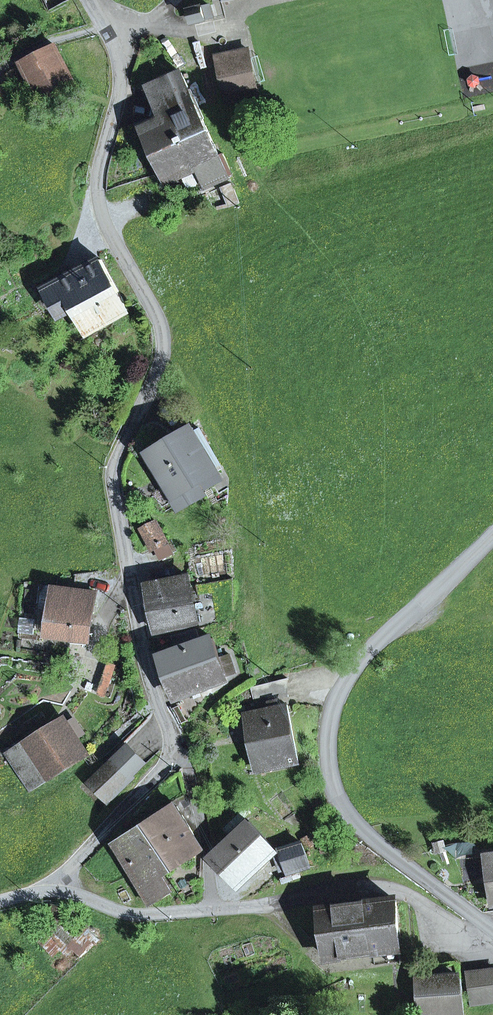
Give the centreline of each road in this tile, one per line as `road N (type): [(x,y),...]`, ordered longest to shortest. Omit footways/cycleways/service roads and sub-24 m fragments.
road 1 (residential): [(89,0),(114,45),(120,86),(99,170),(102,208),(163,336),(158,369),(113,482),(145,659),(181,751),(61,887)]
road 2 (unclassified): [(492,534),(342,685),(330,751),(350,814),(492,930)]

